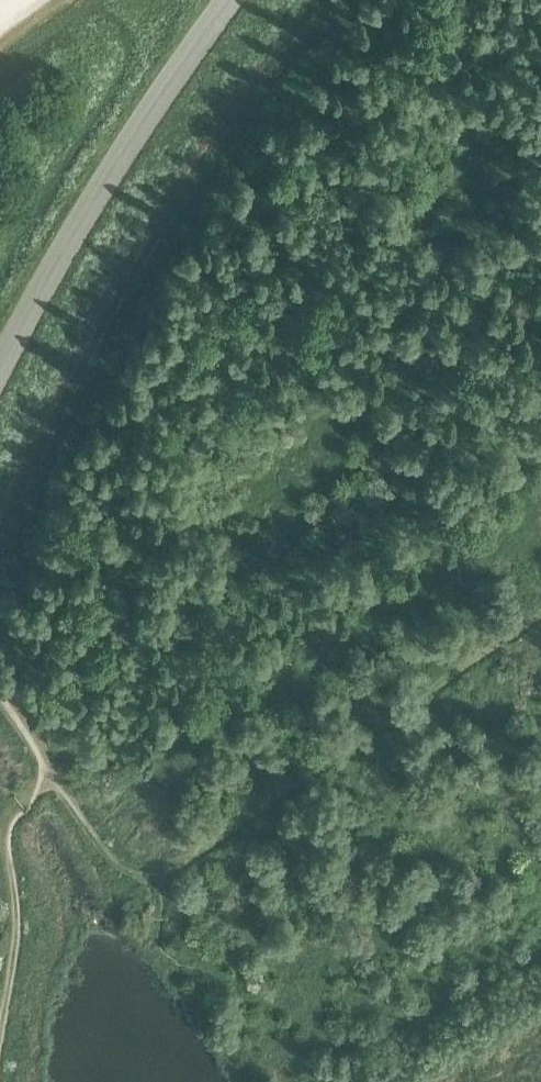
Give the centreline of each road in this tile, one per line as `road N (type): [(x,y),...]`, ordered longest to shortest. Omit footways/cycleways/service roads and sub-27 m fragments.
road 1 (tertiary): [(0,365),(104,176),(225,0)]

